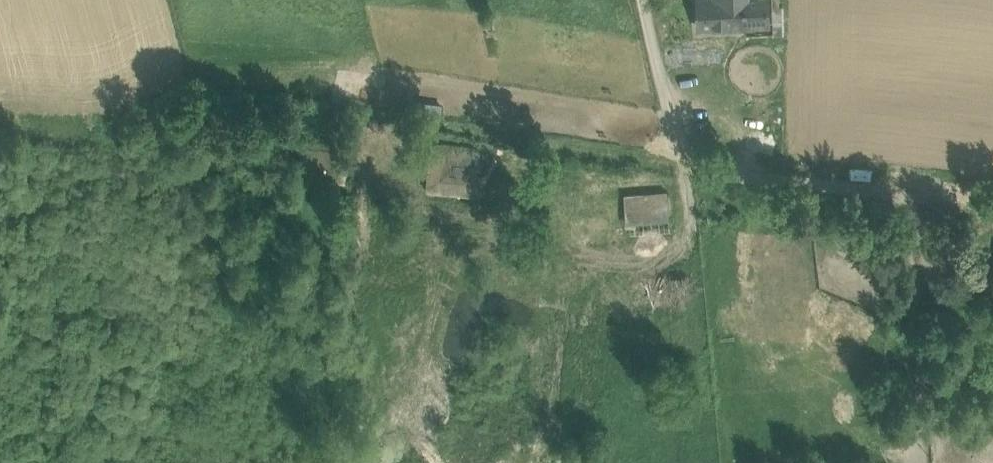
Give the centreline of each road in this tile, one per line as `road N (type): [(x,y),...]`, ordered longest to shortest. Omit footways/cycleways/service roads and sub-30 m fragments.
road 1 (unclassified): [(644,0),(681,170),(911,200)]
road 2 (track): [(923,462),(911,200)]

